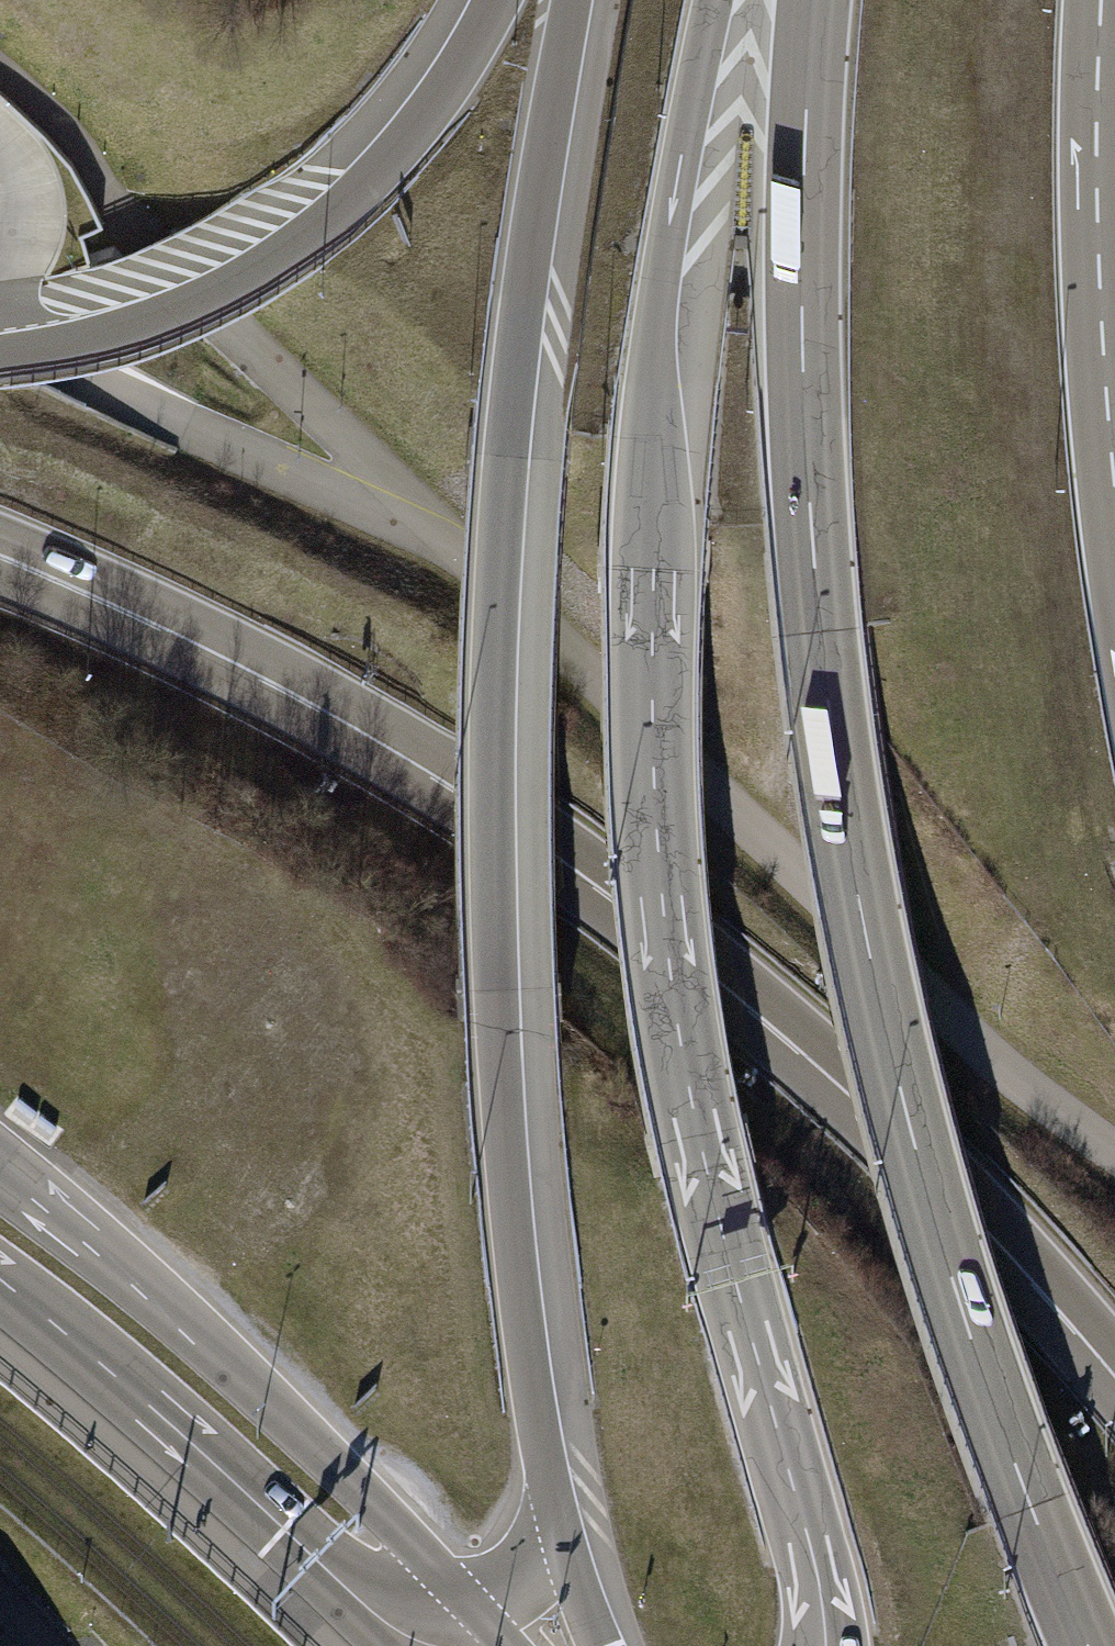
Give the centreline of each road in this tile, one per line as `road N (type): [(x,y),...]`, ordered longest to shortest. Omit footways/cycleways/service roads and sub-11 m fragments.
road 1 (motorway): [(815,0),(802,334),(810,500),(820,632),(859,897),(899,1085),(961,1304),(1089,1645)]
road 2 (motorway): [(715,0),(661,294),(652,476),(653,798),(661,904),(701,1141),(815,1568)]
road 3 (secondary): [(558,1499),(518,1239),(502,988),(499,768),(513,455),(567,0)]
road 4 (motorway): [(0,555),(309,702),(578,871),(816,1065),(1004,1250),(1114,1381)]
road 5 (secondary): [(468,1604),(151,1295),(0,1169)]
road 6 (secondary): [(0,353),(112,334),(263,265),(320,224),(403,142),(501,0)]
road 7 (secondary): [(94,1390),(188,1416),(383,1591),(409,1603),(468,1604)]
road 8 (secondary): [(94,1390),(383,1645)]
road 9 (secondary): [(599,1645),(558,1499)]
road 10 (secondary): [(468,1604),(501,1597),(531,1574),(558,1499)]
road 11 (secondary): [(0,1307),(94,1390)]

